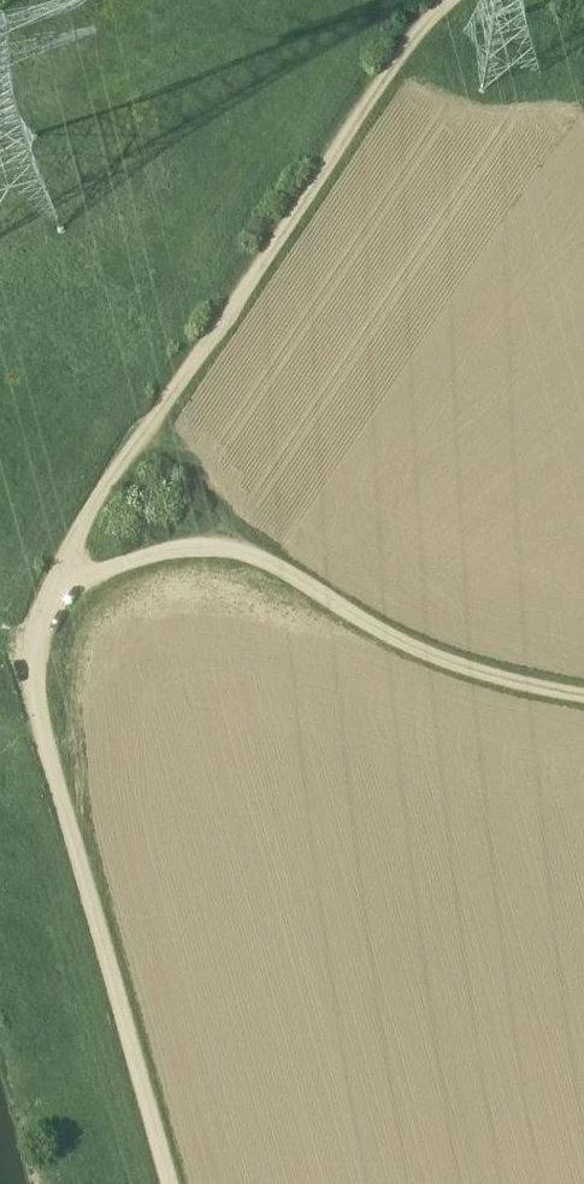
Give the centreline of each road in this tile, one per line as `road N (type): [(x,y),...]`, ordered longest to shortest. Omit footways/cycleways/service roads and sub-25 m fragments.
road 1 (track): [(447,0),(148,427),(61,574)]
road 2 (track): [(61,574),(34,674),(42,727),(171,1183)]
road 3 (track): [(583,709),(407,655),(236,548),(177,547),(99,575),(61,574)]

